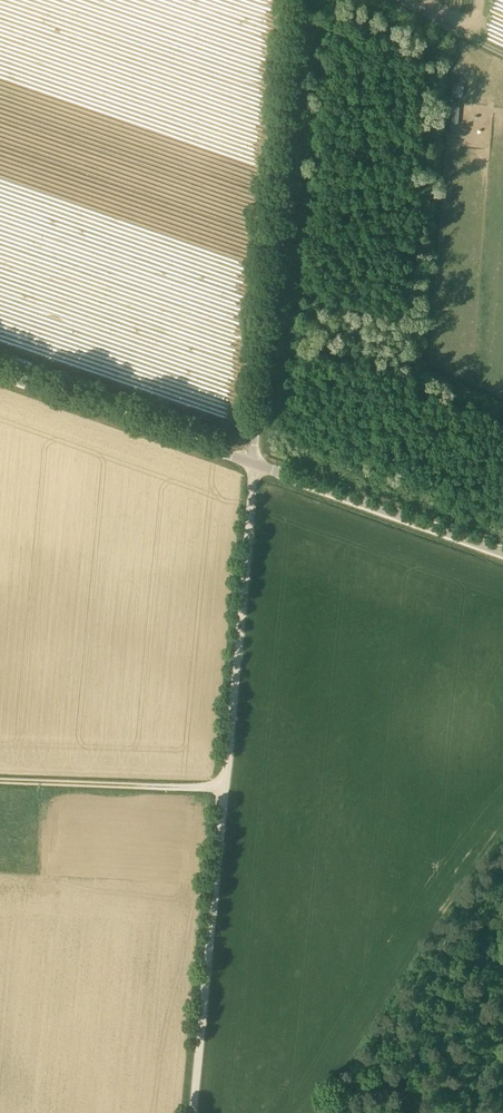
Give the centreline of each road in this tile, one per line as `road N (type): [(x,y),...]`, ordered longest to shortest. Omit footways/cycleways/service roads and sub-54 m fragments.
road 1 (track): [(253,469),(193,1112)]
road 2 (unclassified): [(253,469),(298,0)]
road 3 (tertiary): [(253,469),(0,372)]
road 4 (tertiary): [(502,548),(253,469)]
road 5 (track): [(270,293),(502,399)]
road 6 (track): [(225,782),(0,776)]
road 7 (track): [(392,0),(502,54)]

